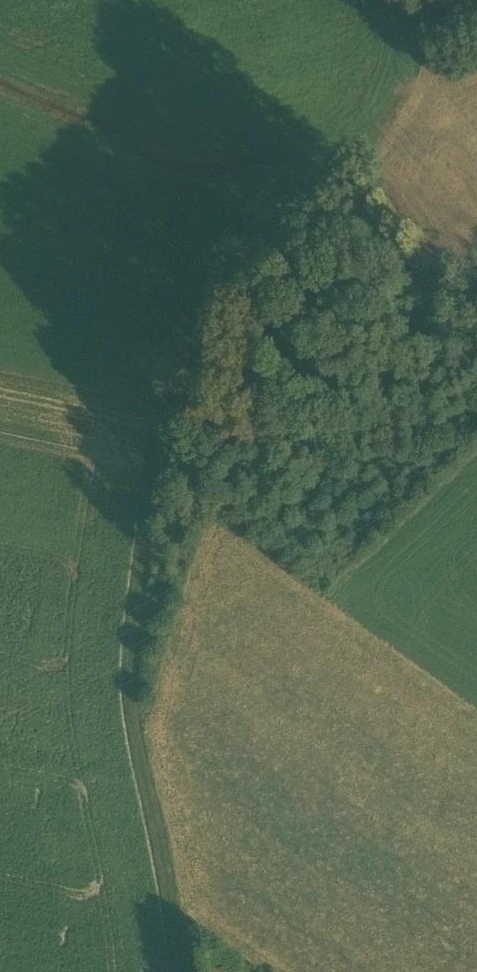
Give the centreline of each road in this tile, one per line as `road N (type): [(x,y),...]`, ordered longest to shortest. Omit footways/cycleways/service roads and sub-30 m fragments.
road 1 (track): [(188,971),(135,714),(138,629),(175,409)]

